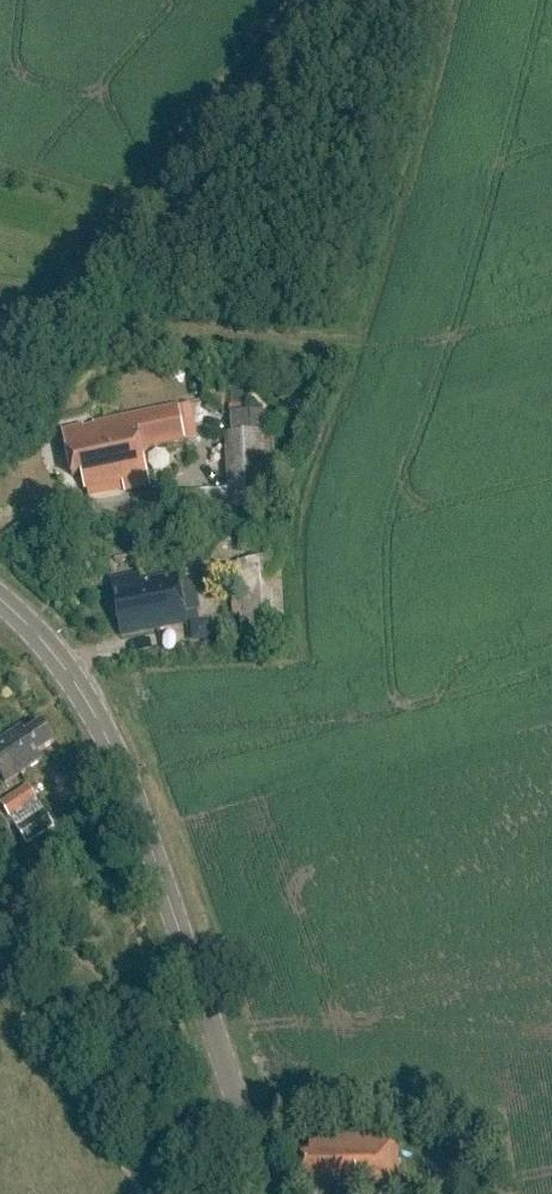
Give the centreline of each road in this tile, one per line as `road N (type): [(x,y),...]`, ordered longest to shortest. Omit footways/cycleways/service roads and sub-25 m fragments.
road 1 (tertiary): [(266,1193),(123,767),(75,677),(0,599)]
road 2 (unclassified): [(0,394),(242,113),(326,0)]

